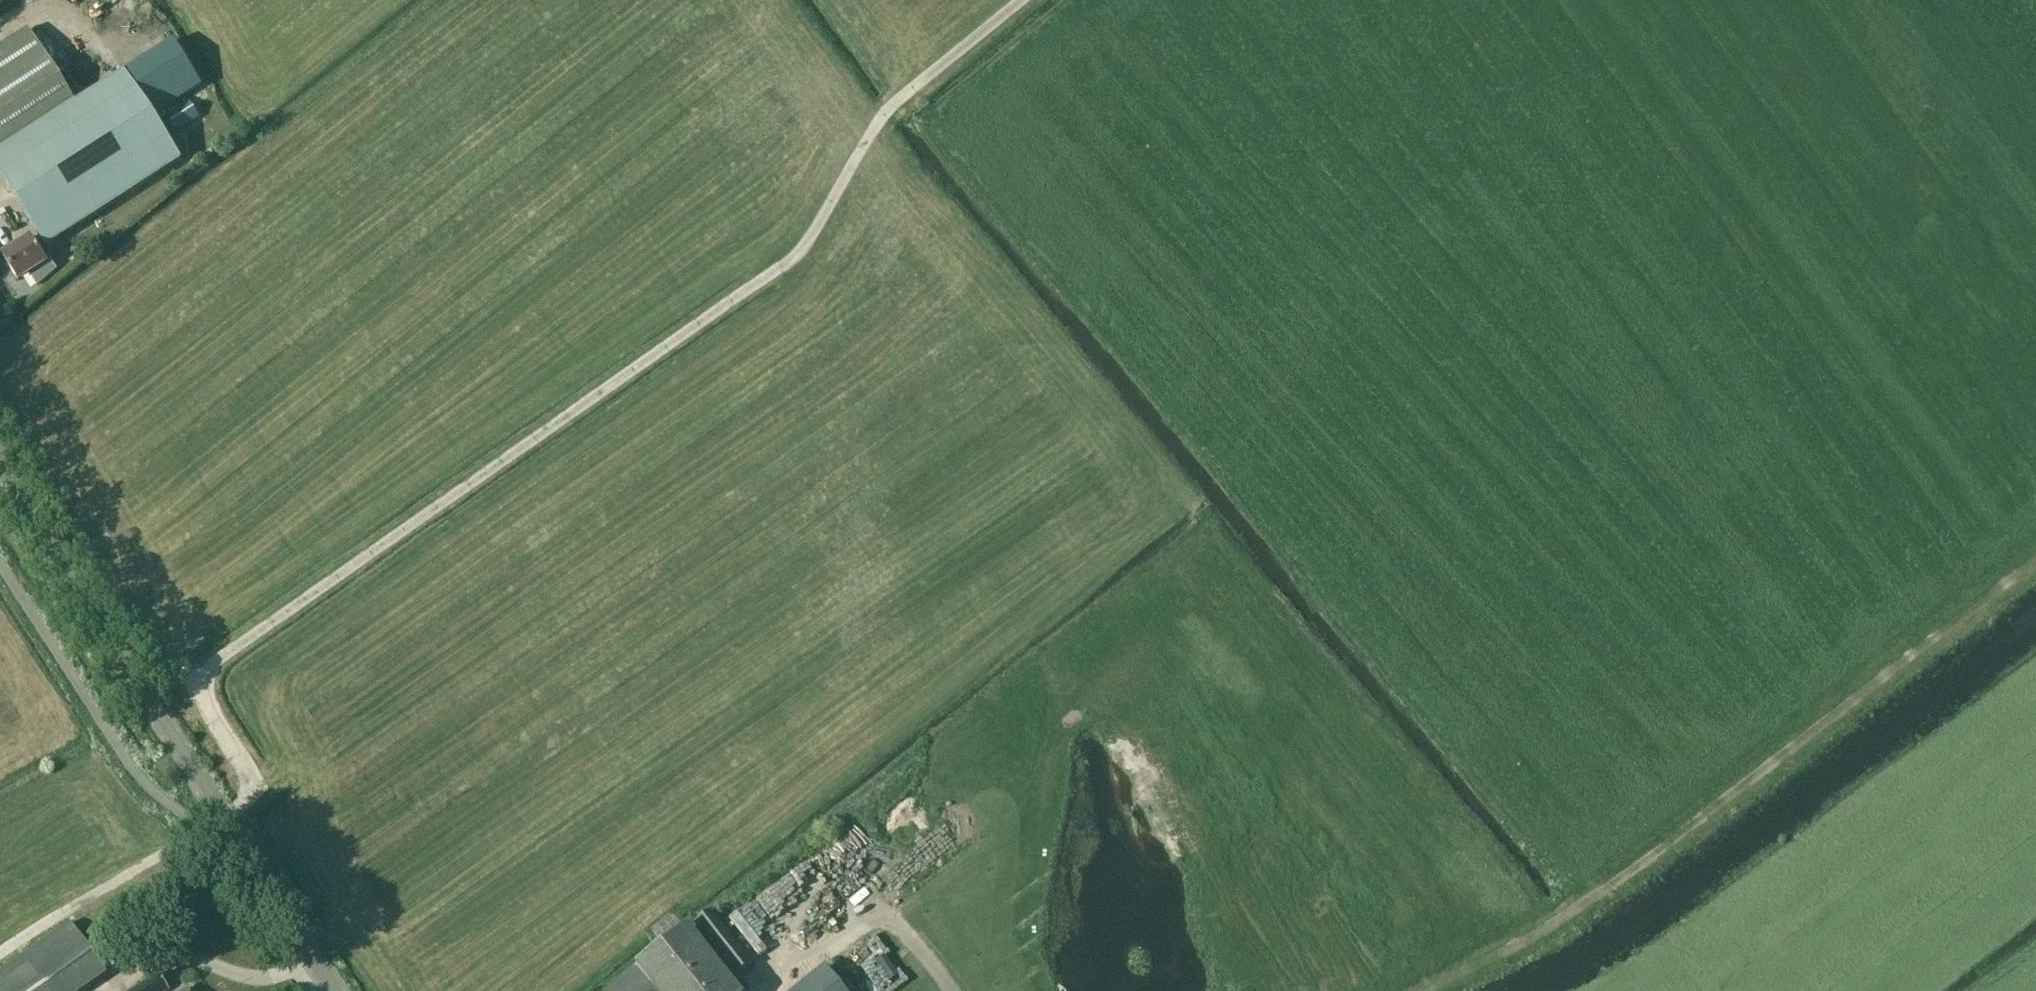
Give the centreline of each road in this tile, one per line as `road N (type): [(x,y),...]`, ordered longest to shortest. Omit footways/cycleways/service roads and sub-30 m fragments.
road 1 (tertiary): [(336,990),(0,470)]

